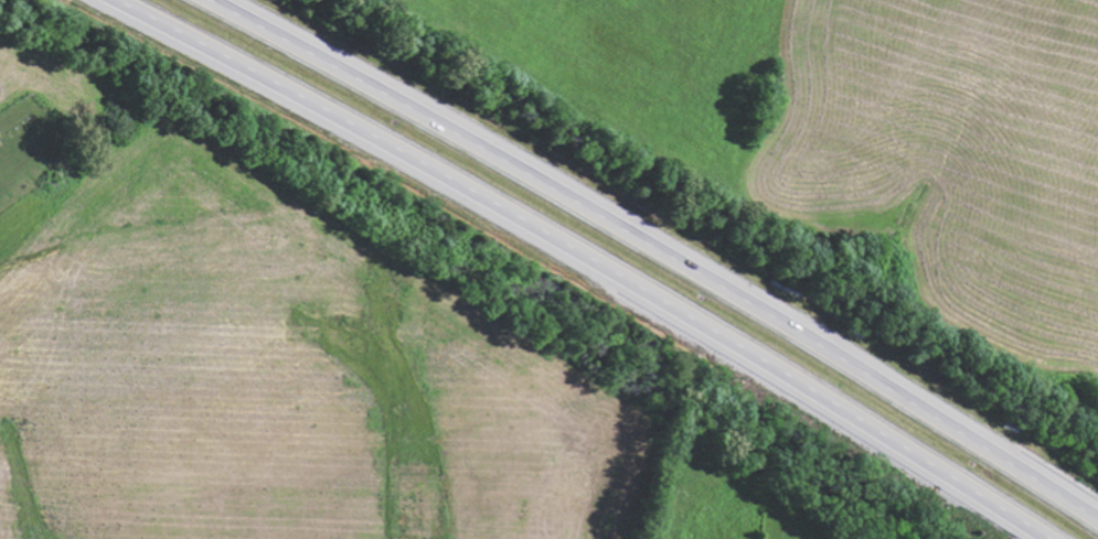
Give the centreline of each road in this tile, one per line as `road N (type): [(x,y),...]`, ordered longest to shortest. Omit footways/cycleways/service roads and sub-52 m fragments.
road 1 (motorway): [(118,0),(495,200),(1052,538)]
road 2 (motorway): [(1097,519),(607,215),(216,0)]

